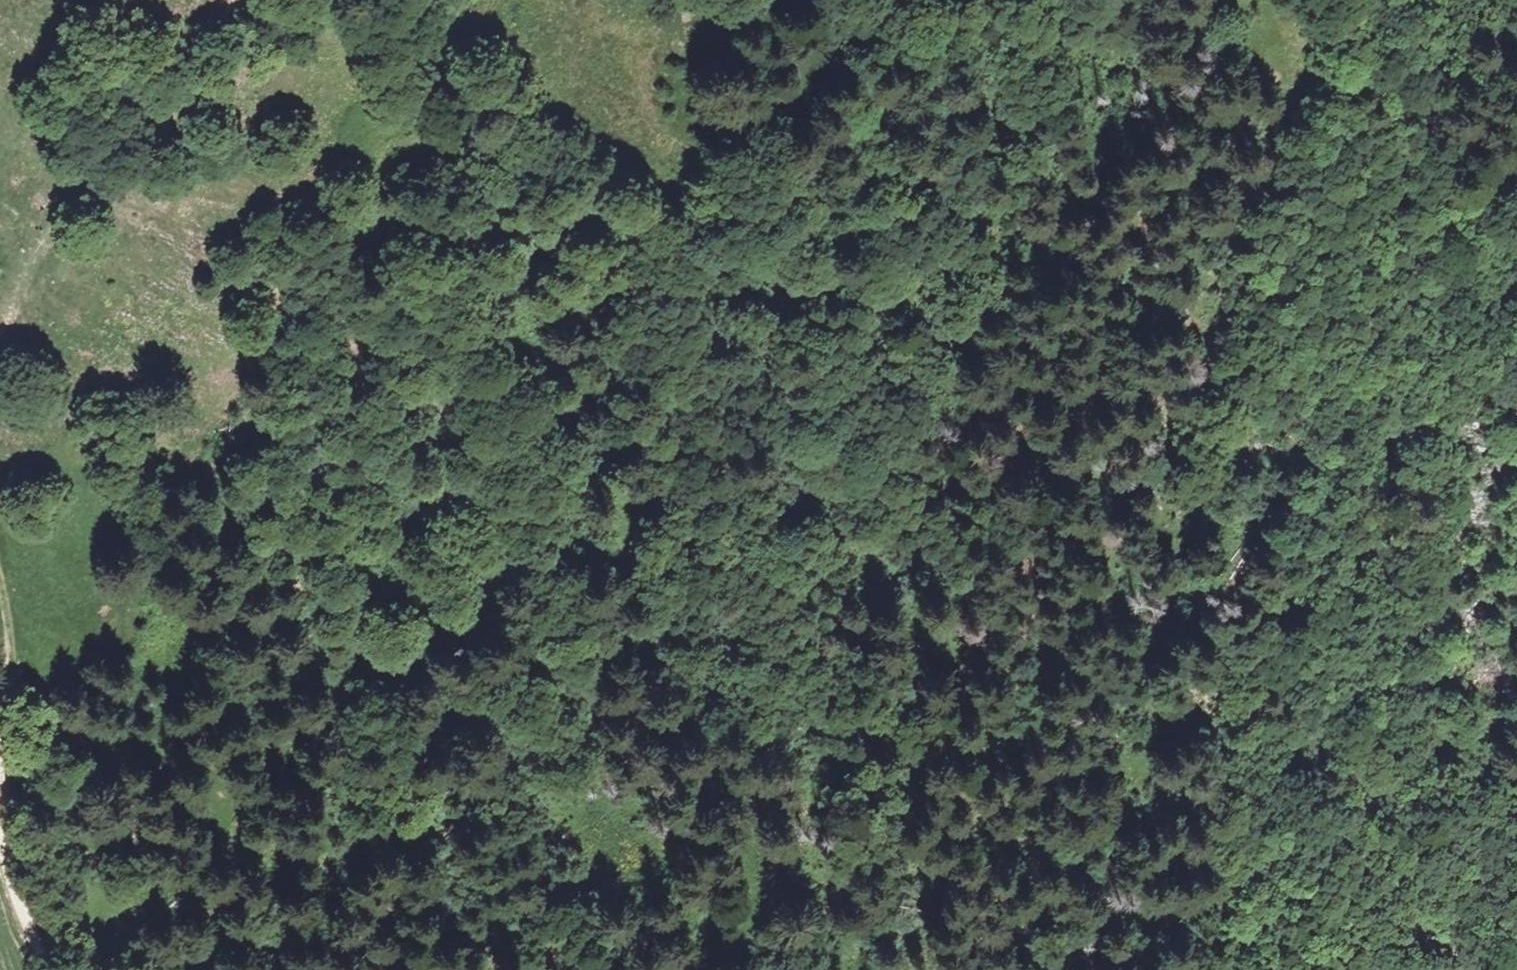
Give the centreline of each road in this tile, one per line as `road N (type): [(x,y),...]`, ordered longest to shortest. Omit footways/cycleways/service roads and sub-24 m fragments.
road 1 (track): [(1285,0),(1279,92),(1191,353),(1181,475),(1200,708),(1124,969)]
road 2 (track): [(227,0),(188,77),(50,245),(0,340)]
road 3 (track): [(0,571),(11,645),(0,728)]
road 4 (track): [(0,842),(39,969)]

